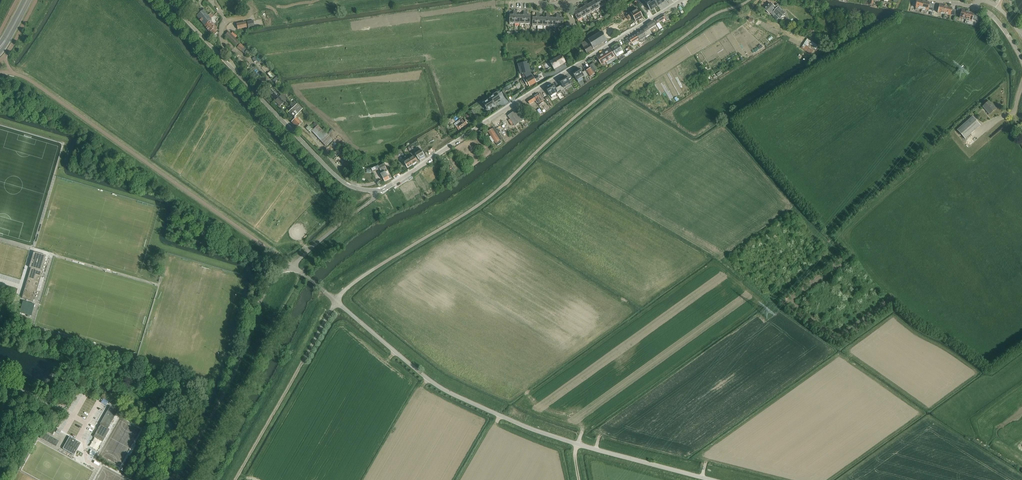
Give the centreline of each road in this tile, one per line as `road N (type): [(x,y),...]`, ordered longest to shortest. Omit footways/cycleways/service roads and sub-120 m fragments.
road 1 (unclassified): [(336,301),(484,202),(611,88),(712,16),(750,0)]
road 2 (unclassified): [(336,301),(453,394),(541,433),(712,479)]
road 3 (residential): [(680,0),(386,188)]
road 4 (unclassified): [(386,188),(362,190),(334,174),(167,0)]
road 5 (track): [(235,479),(336,301)]

